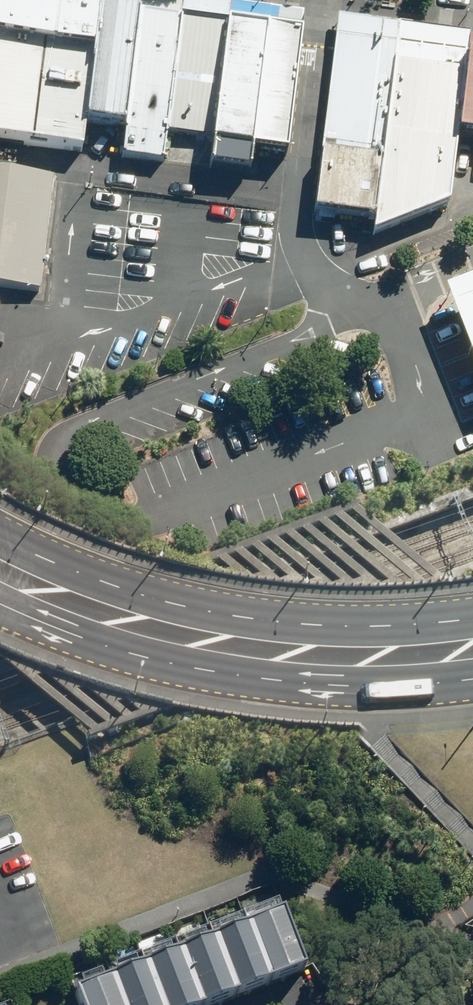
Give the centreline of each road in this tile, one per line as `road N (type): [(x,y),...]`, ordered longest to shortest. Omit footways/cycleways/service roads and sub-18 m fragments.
road 1 (primary): [(0,545),(97,591),(222,626),(355,637),(472,627)]
road 2 (primary): [(472,690),(320,693),(207,682),(95,654),(0,612)]

